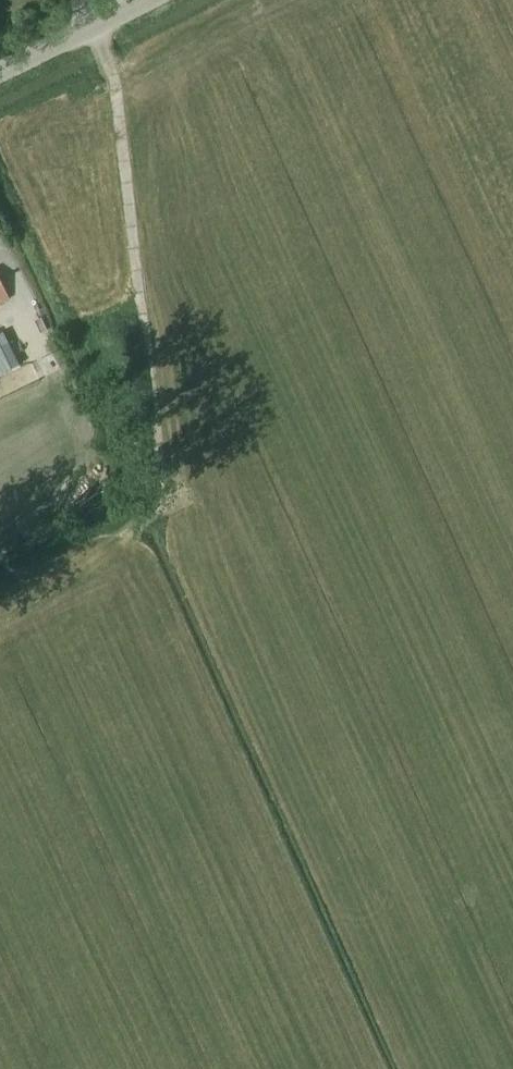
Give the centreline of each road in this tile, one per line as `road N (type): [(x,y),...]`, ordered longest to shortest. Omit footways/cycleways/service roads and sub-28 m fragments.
road 1 (unclassified): [(0,63),(128,0)]

